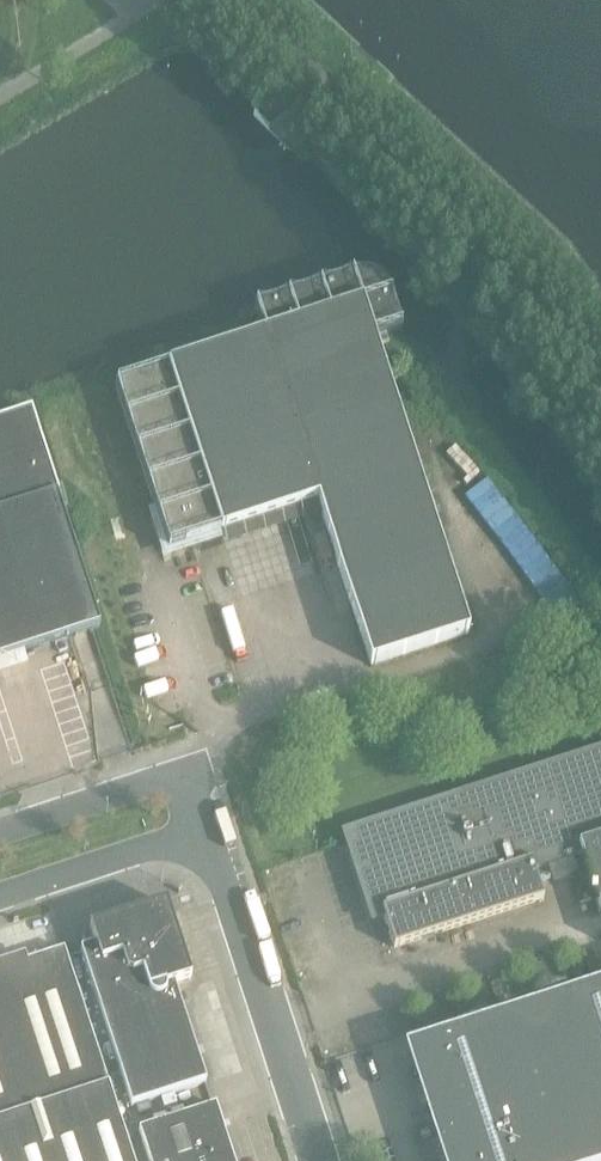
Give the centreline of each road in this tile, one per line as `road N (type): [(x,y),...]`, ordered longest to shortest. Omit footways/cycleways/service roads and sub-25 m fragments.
road 1 (unclassified): [(319,1160),(205,831)]
road 2 (unclassified): [(205,831),(186,775),(0,836)]
road 3 (unclassified): [(0,899),(205,831)]

